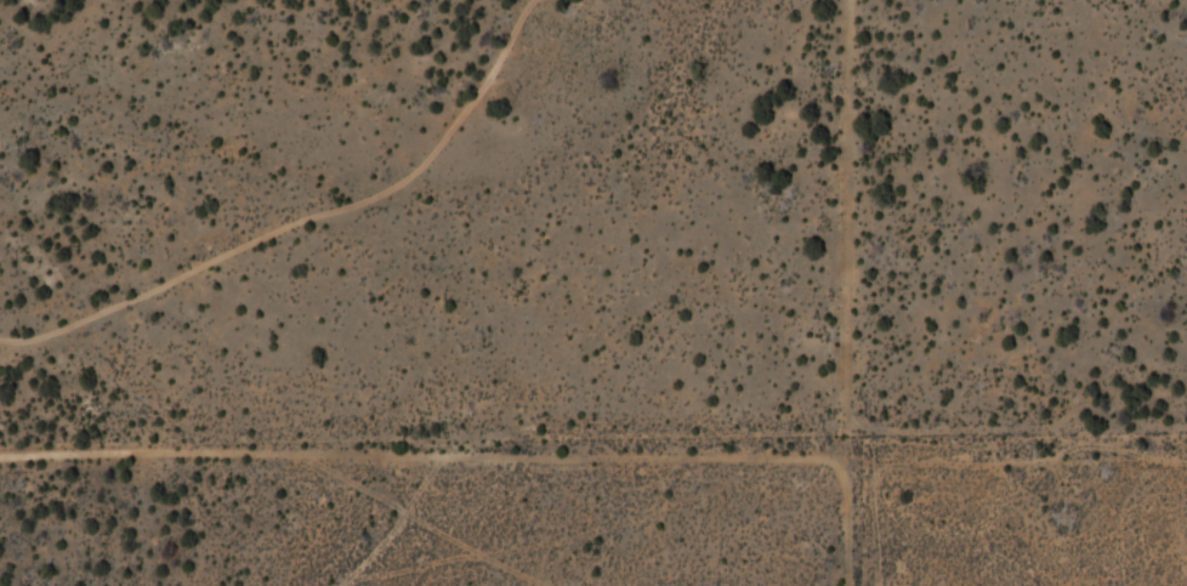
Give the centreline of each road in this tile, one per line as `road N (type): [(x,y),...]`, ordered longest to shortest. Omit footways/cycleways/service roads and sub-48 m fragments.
road 1 (track): [(1186,434),(1137,436),(1034,461),(297,453),(0,458)]
road 2 (track): [(526,0),(473,97),(390,190),(240,246),(0,360)]
road 3 (track): [(843,585),(845,0)]

